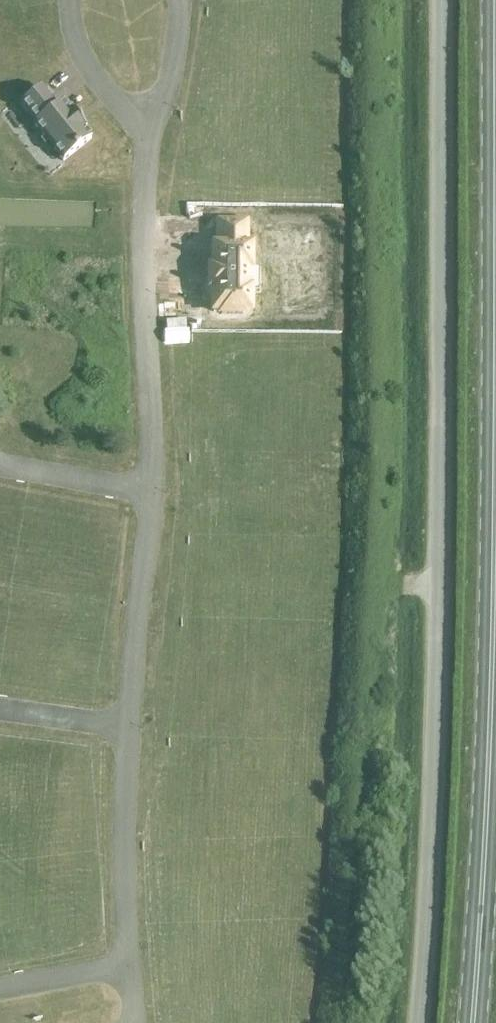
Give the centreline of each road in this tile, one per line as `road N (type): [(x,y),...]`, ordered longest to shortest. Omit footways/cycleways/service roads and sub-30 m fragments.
road 1 (unclassified): [(418,1022),(440,494),(442,0)]
road 2 (primary): [(471,1022),(485,840),(495,348)]
road 3 (unclassified): [(150,489),(138,258),(147,129)]
road 4 (unclassified): [(130,966),(122,846),(127,725)]
road 5 (unclassified): [(127,725),(150,489)]
road 6 (unclassified): [(69,0),(90,73),(147,129)]
road 7 (unclassified): [(150,489),(0,459)]
road 8 (unclassified): [(147,129),(168,80),(178,0)]
road 9 (unclassified): [(0,989),(130,966)]
road 10 (unclassified): [(0,709),(127,725)]

